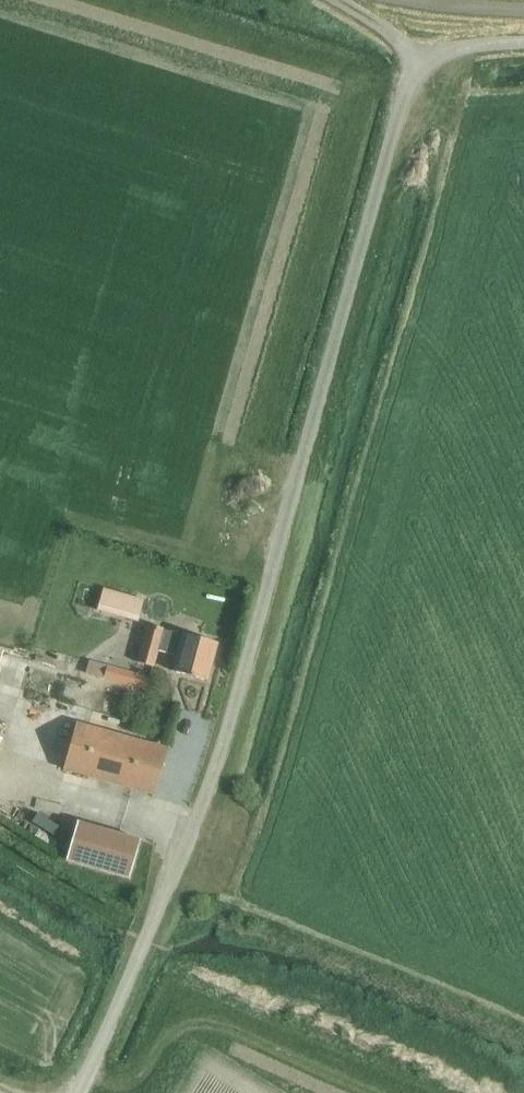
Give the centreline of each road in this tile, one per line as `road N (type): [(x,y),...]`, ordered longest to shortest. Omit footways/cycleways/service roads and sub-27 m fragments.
road 1 (unclassified): [(71,1092),(220,752),(416,56)]

